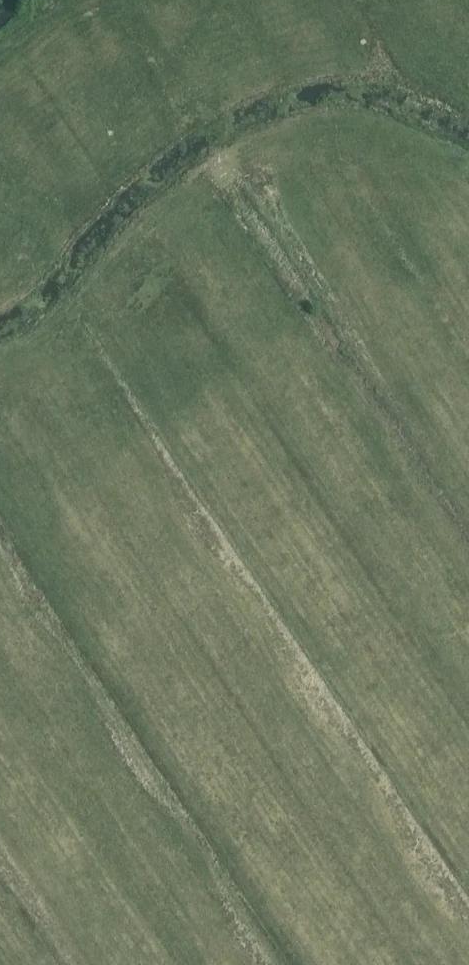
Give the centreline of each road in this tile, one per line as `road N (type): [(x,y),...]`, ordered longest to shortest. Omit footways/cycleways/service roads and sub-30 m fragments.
road 1 (track): [(102,0),(49,26),(0,68)]

